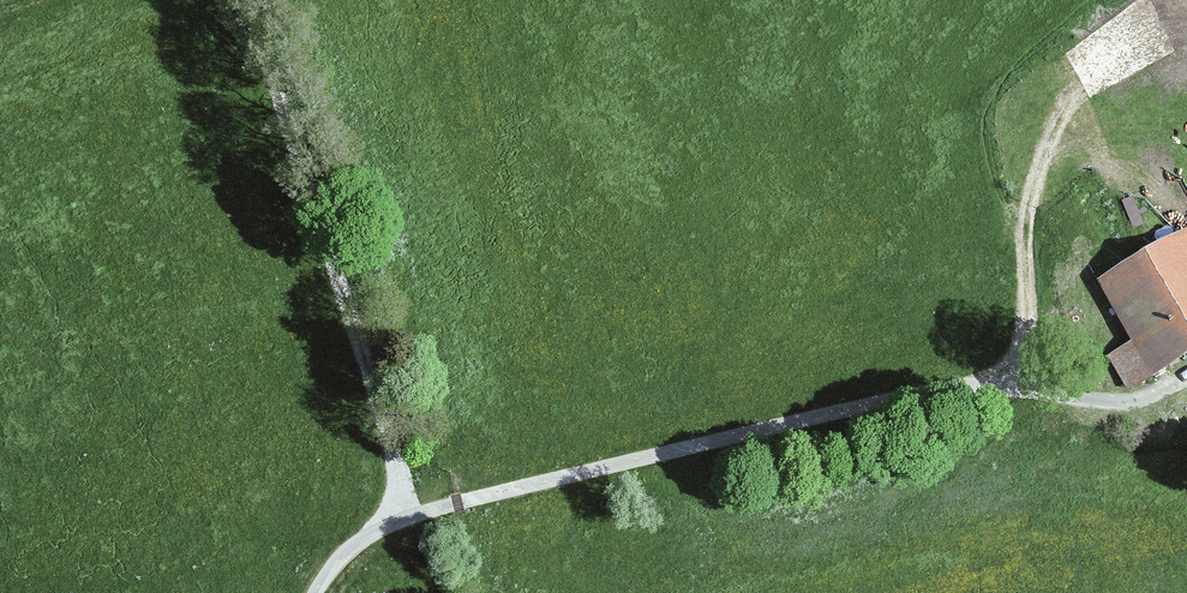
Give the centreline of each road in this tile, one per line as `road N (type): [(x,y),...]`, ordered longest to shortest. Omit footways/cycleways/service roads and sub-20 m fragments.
road 1 (track): [(315,592),(360,542),(411,518),(994,379),(1025,340),(1029,204),(1066,105),(1102,62),(1186,22)]
road 2 (track): [(249,0),(411,518)]
road 3 (track): [(990,380),(1124,401),(1186,379)]

